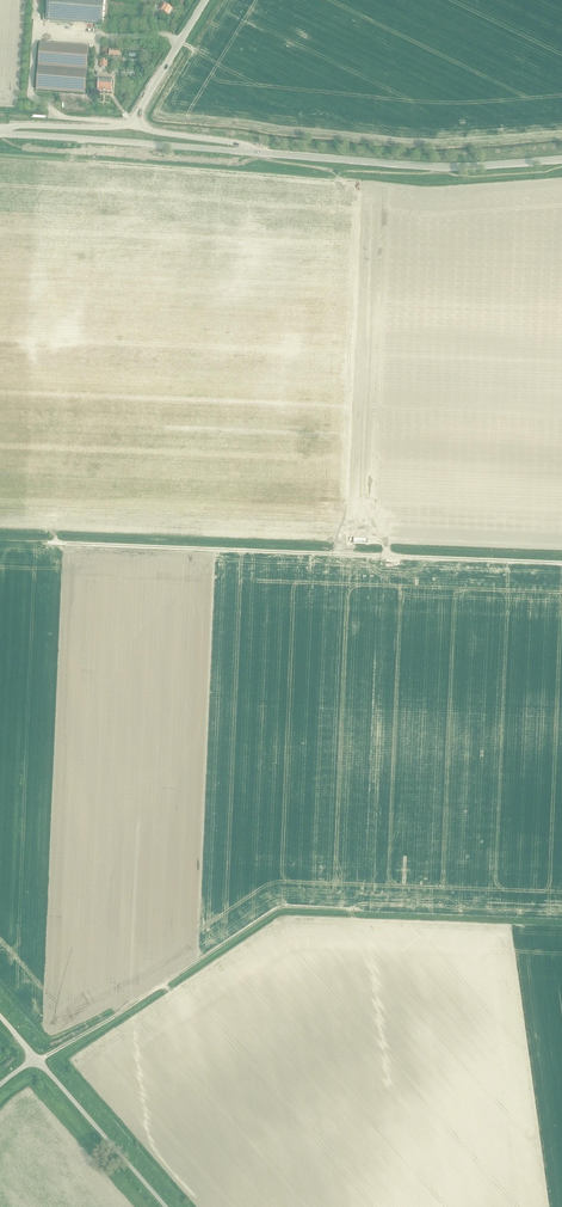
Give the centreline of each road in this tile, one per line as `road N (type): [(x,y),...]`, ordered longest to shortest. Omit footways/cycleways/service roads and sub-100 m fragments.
road 1 (track): [(47,541),(561,563)]
road 2 (tertiary): [(561,159),(444,167),(262,153),(153,122)]
road 3 (unclassified): [(166,1206),(35,1057)]
road 4 (tertiary): [(0,128),(132,131),(153,122)]
road 5 (tertiary): [(153,122),(152,87),(205,0)]

